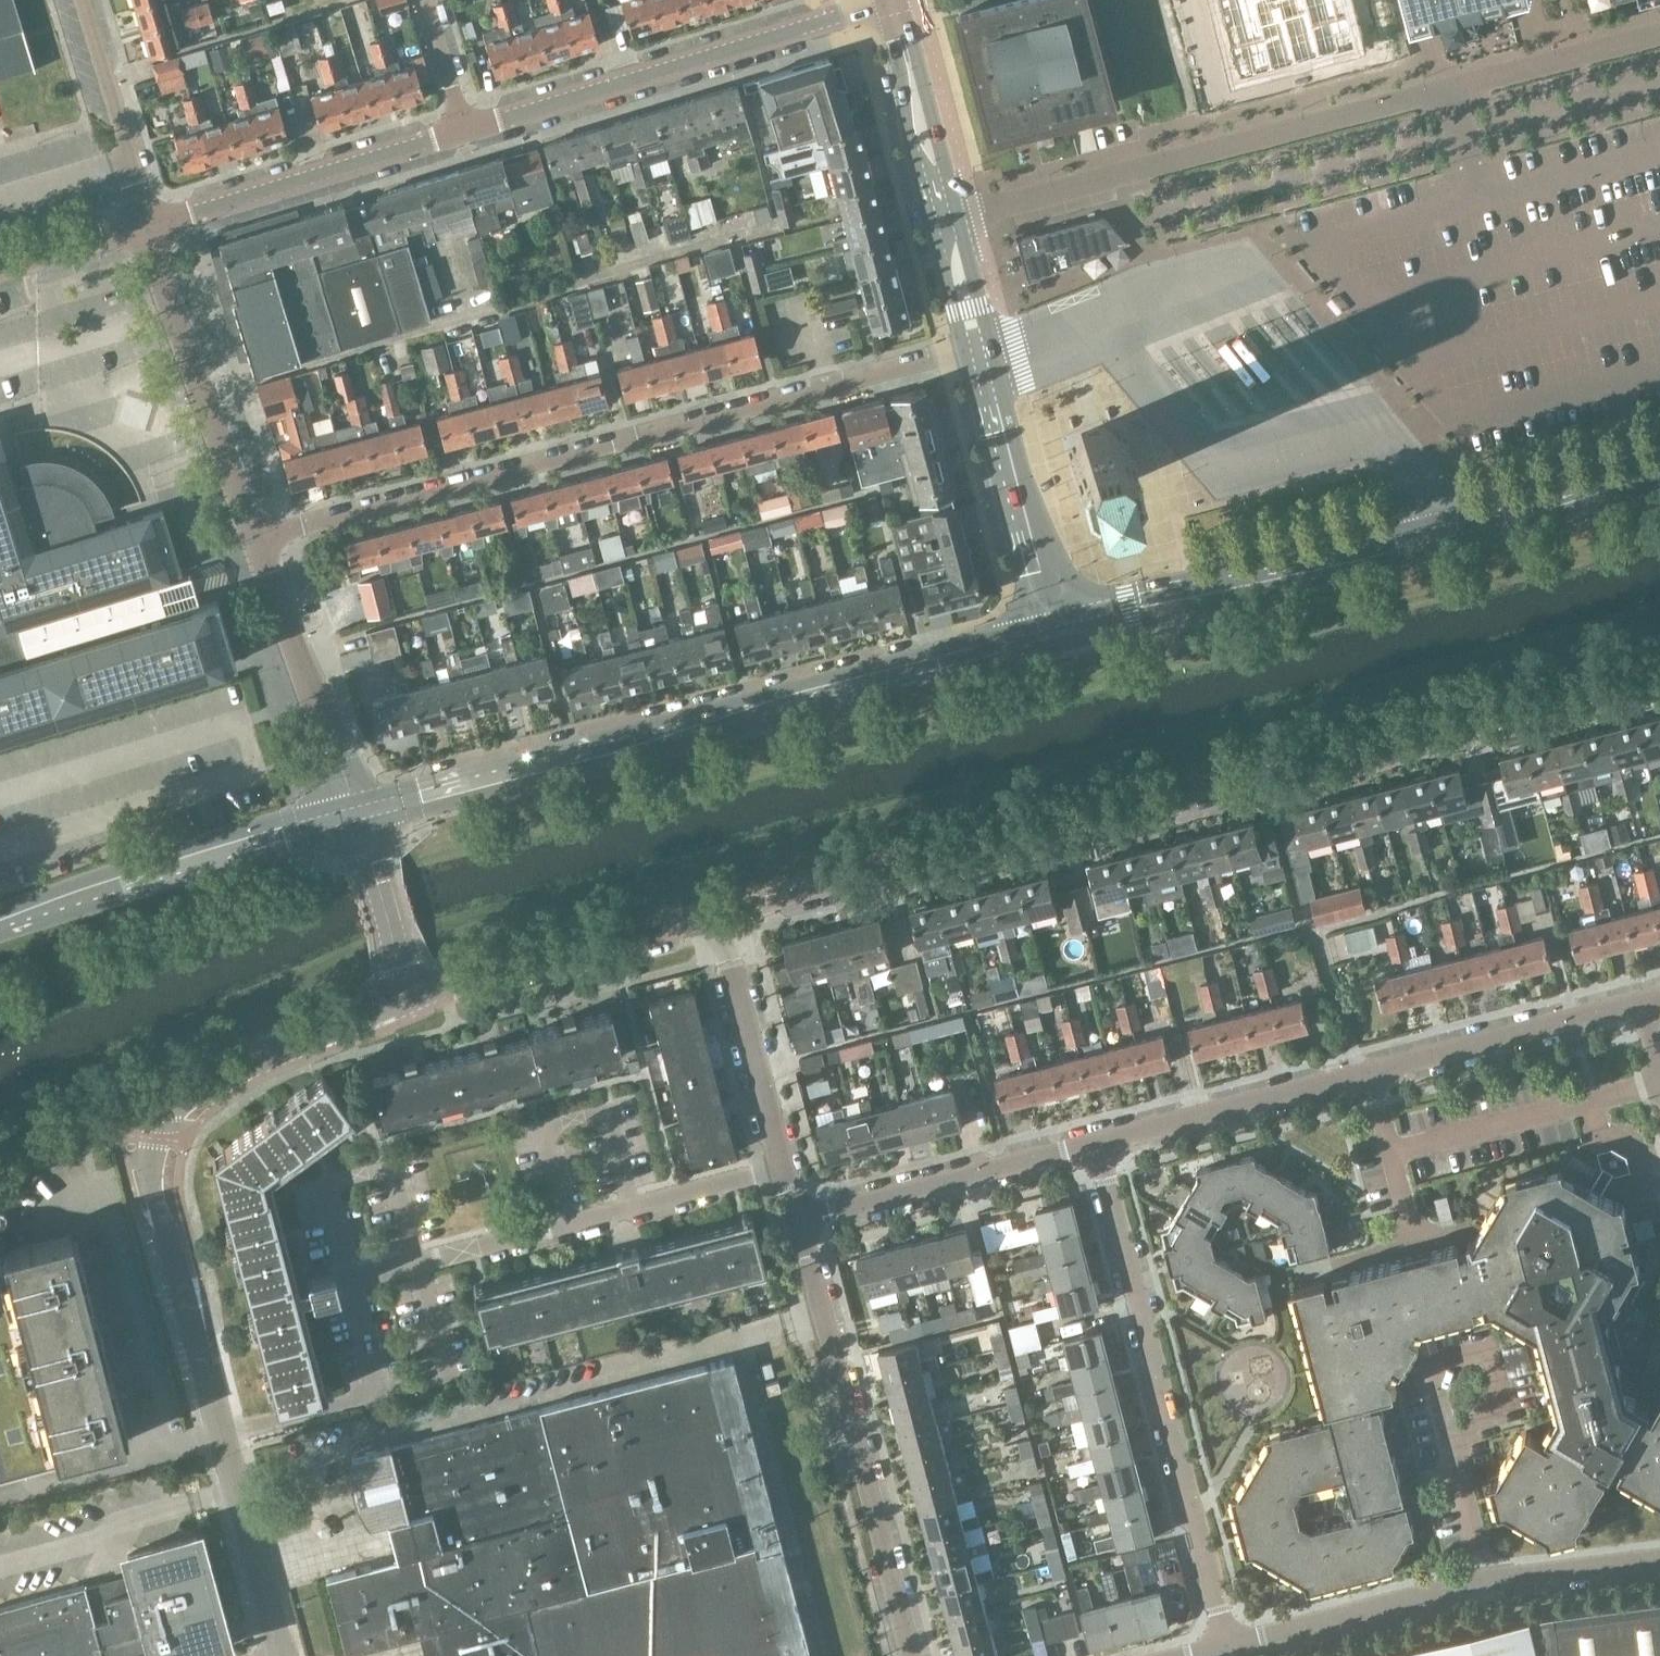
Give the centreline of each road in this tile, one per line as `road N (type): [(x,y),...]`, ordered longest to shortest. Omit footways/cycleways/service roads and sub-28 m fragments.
road 1 (residential): [(717,914),(1659,667)]
road 2 (unclassified): [(281,1655),(152,1188),(154,1138),(185,1099),(409,1000)]
road 3 (residential): [(254,537),(976,346)]
road 4 (secondary): [(356,813),(1055,632)]
road 5 (residential): [(1097,1141),(1640,1000)]
road 6 (secondary): [(1055,632),(1582,496)]
road 7 (residential): [(1227,1644),(1097,1141)]
road 8 (unclassified): [(957,218),(1450,89)]
road 9 (residential): [(911,1655),(799,1218)]
road 10 (unclassified): [(463,129),(890,1)]
road 11 (unclassified): [(1227,1644),(1486,1578),(1659,1558)]
road 12 (secondary): [(0,922),(356,813)]
road 13 (unclassified): [(144,225),(463,129)]
road 14 (unclassified): [(254,537),(144,225)]
road 15 (residential): [(409,1000),(717,914)]
road 16 (residential): [(799,1218),(717,914)]
road 17 (residential): [(799,1218),(1097,1141)]
road 18 (unclassified): [(356,813),(254,537)]
road 19 (secondary): [(982,368),(1055,632)]
road 20 (residential): [(144,225),(82,0)]
road 21 (unclassified): [(1659,33),(1450,89)]
road 22 (unclassified): [(409,1000),(356,813)]
road 23 (secondary): [(957,218),(913,46),(901,38)]
road 24 (secondary): [(901,38),(904,119),(930,225)]
road 25 (residential): [(424,0),(463,129)]
road 26 (secondary): [(976,346),(986,325),(957,218)]
road 27 (secondary): [(930,225),(958,331),(976,346)]

